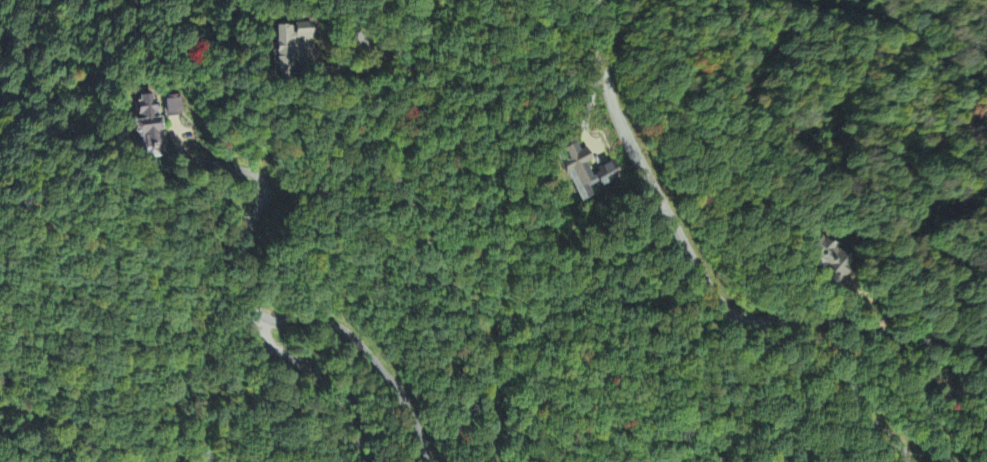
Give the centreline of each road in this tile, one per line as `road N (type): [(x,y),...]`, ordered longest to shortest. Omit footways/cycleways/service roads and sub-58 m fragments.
road 1 (residential): [(598,0),(604,84),(713,296),(741,317),(820,334),(868,417),(909,461)]
road 2 (residential): [(341,0),(348,24),(395,53),(407,77),(410,111),(393,169),(432,258),(484,335),(493,461)]
road 3 (residential): [(986,102),(873,22),(764,0)]
road 4 (residential): [(277,323),(317,322),(356,336),(398,392),(429,461)]
road 5 (residential): [(952,461),(886,339),(845,323),(807,329)]

